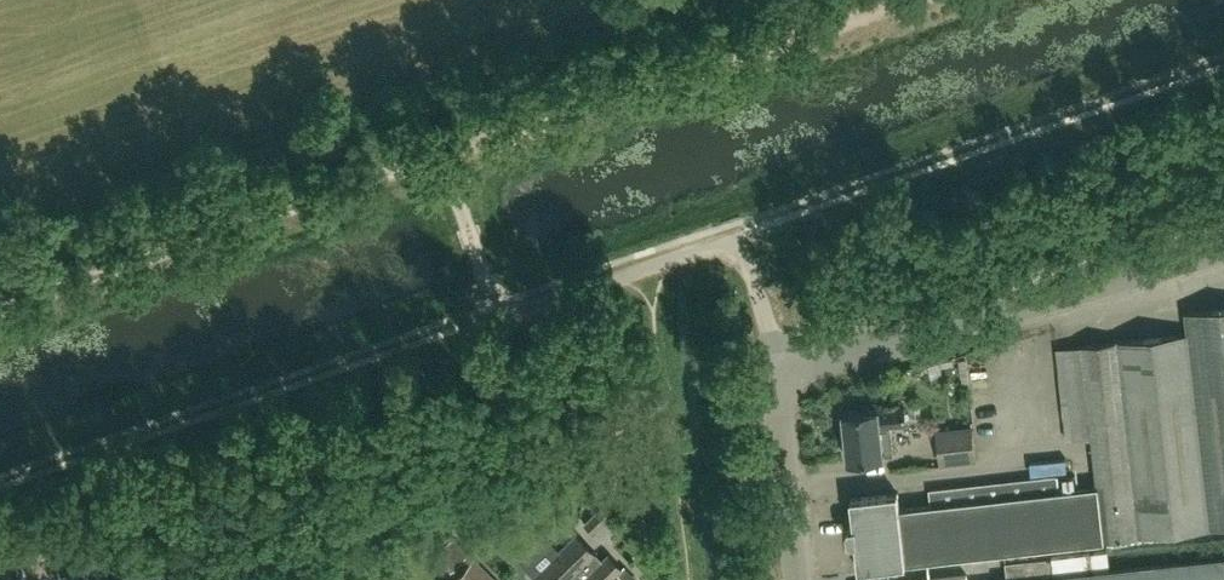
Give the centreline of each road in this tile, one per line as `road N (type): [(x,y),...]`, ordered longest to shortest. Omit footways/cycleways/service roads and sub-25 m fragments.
road 1 (unclassified): [(446,157),(907,0)]
road 2 (unclassified): [(0,311),(446,157)]
road 3 (unclassified): [(773,385),(1223,253)]
road 4 (unclassified): [(773,385),(765,327),(735,231),(499,312),(486,273)]
road 5 (unclassified): [(795,579),(773,385)]
road 6 (unclassified): [(446,157),(486,273)]

